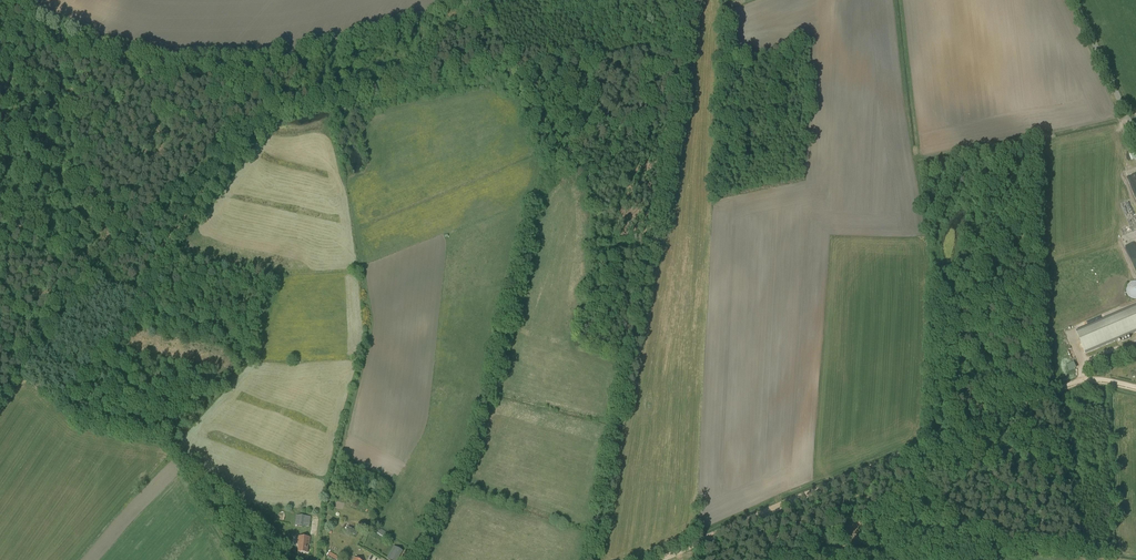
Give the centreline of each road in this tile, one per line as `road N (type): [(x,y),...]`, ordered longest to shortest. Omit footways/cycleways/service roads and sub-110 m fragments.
road 1 (track): [(1135,388),(1076,382),(662,559)]
road 2 (unclassified): [(1135,141),(1074,0)]

